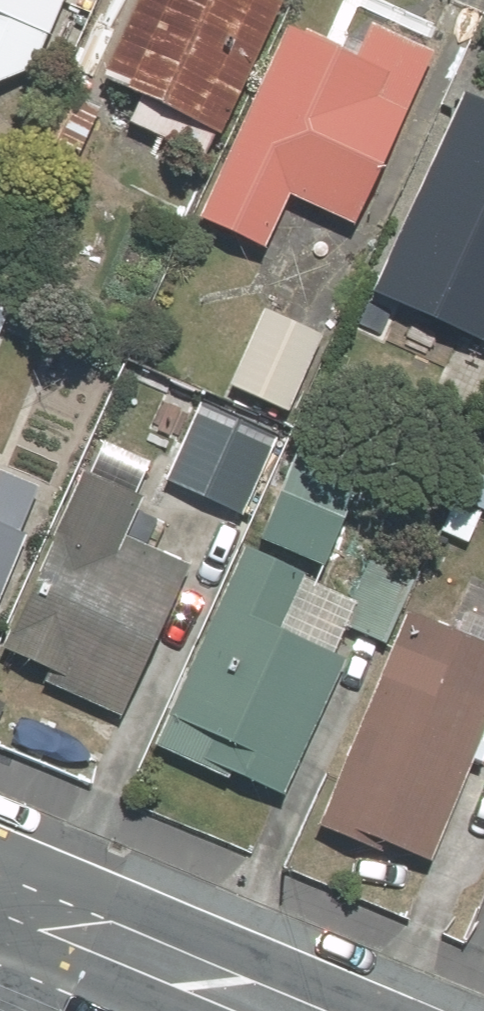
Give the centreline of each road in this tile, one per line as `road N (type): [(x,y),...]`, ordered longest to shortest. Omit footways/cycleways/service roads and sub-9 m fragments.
road 1 (unclassified): [(0,892),(287,1010)]

